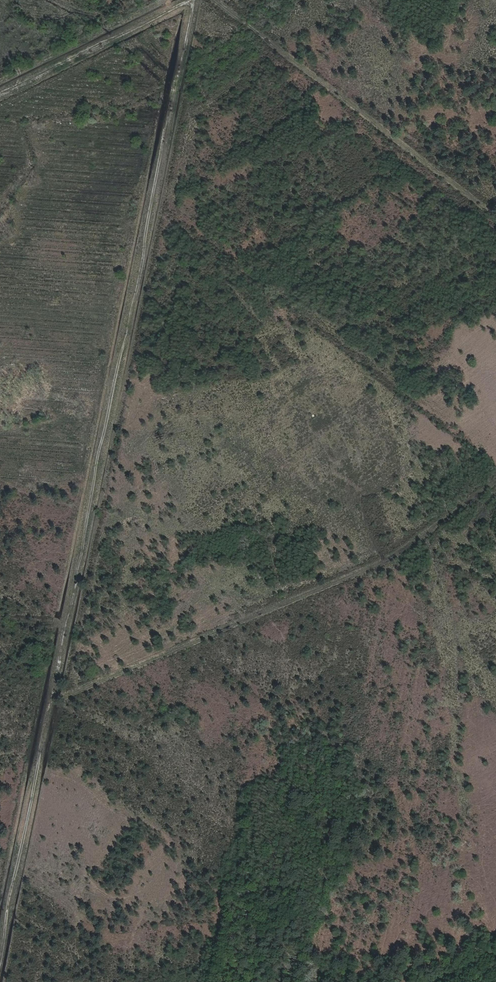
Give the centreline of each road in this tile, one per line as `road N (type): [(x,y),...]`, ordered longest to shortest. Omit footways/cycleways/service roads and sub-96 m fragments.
road 1 (track): [(0,951),(196,0)]
road 2 (track): [(52,704),(394,559),(495,484)]
road 3 (track): [(217,0),(495,215)]
road 4 (track): [(0,92),(193,0)]

